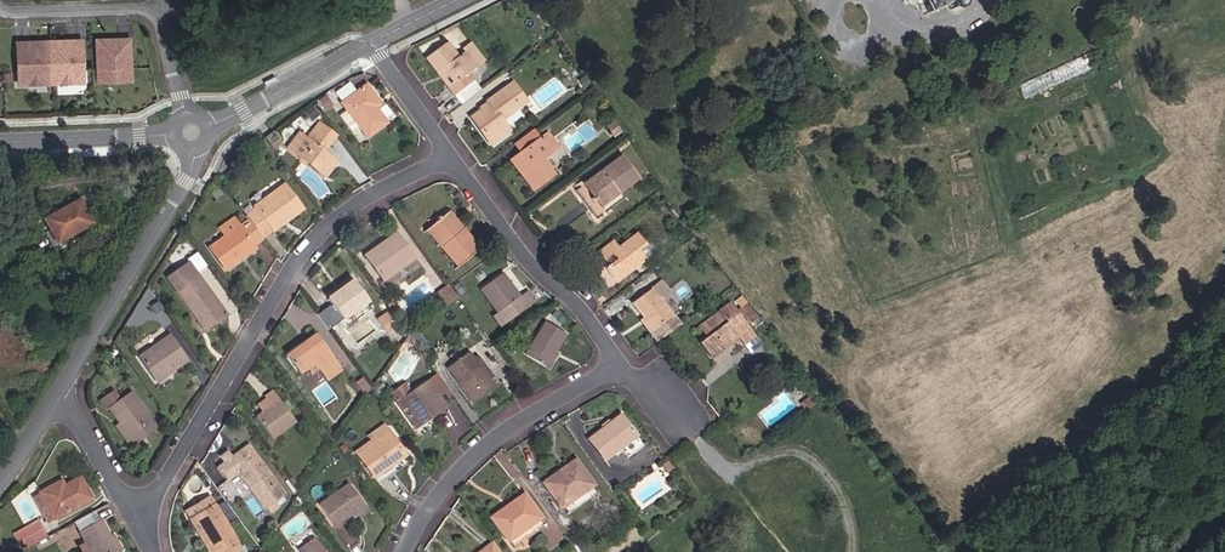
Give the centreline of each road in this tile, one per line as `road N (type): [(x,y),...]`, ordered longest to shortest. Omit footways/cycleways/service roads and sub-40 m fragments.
road 1 (residential): [(455,159),(594,318),(624,367),(504,431),(434,498),(406,551)]
road 2 (residential): [(134,522),(319,234),(351,205),(455,159)]
road 3 (residential): [(193,149),(186,182),(60,389)]
road 4 (unclassified): [(207,128),(370,43)]
road 5 (unclassified): [(0,143),(174,133)]
road 6 (residential): [(134,522),(60,389)]
road 7 (residential): [(9,12),(161,8)]
road 8 (residential): [(370,43),(455,159)]

